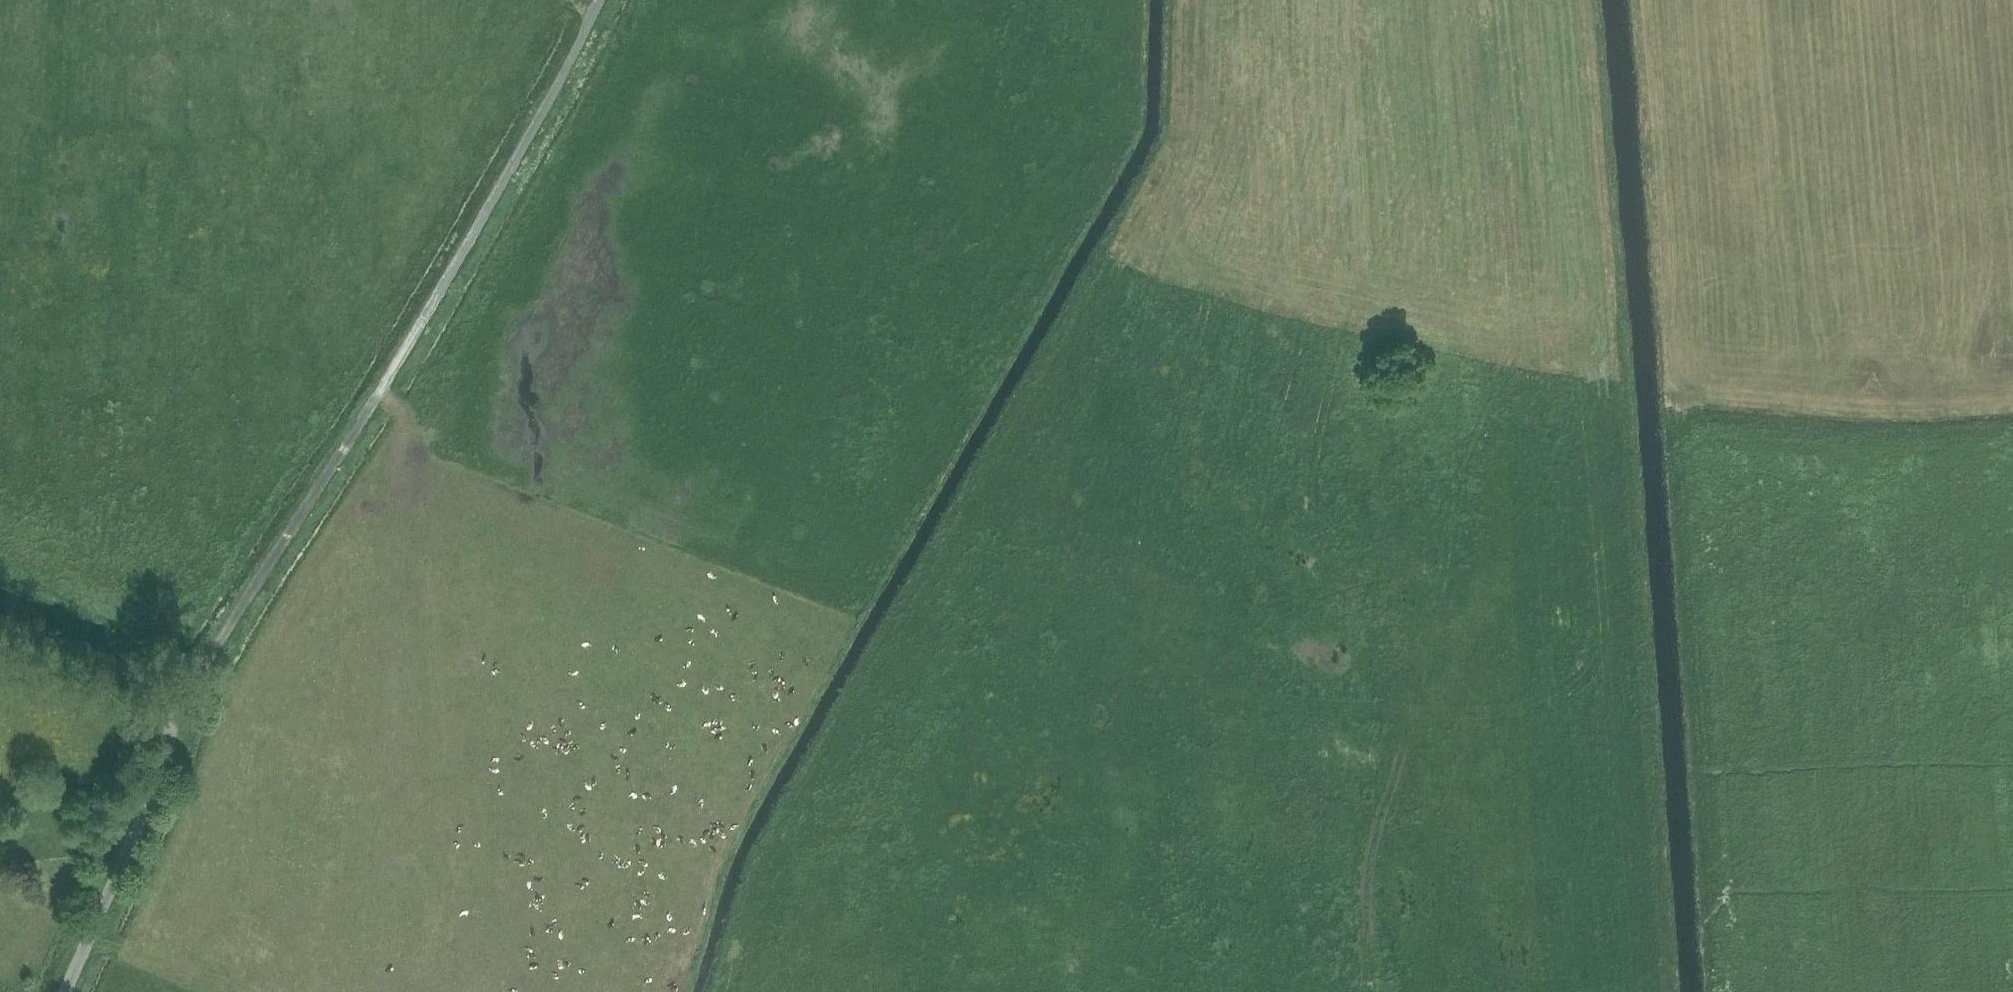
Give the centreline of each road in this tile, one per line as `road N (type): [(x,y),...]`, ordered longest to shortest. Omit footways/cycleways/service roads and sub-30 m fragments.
road 1 (unclassified): [(189,680),(611,0)]
road 2 (unclassified): [(60,991),(189,680)]
road 3 (unclassified): [(189,680),(0,609)]

